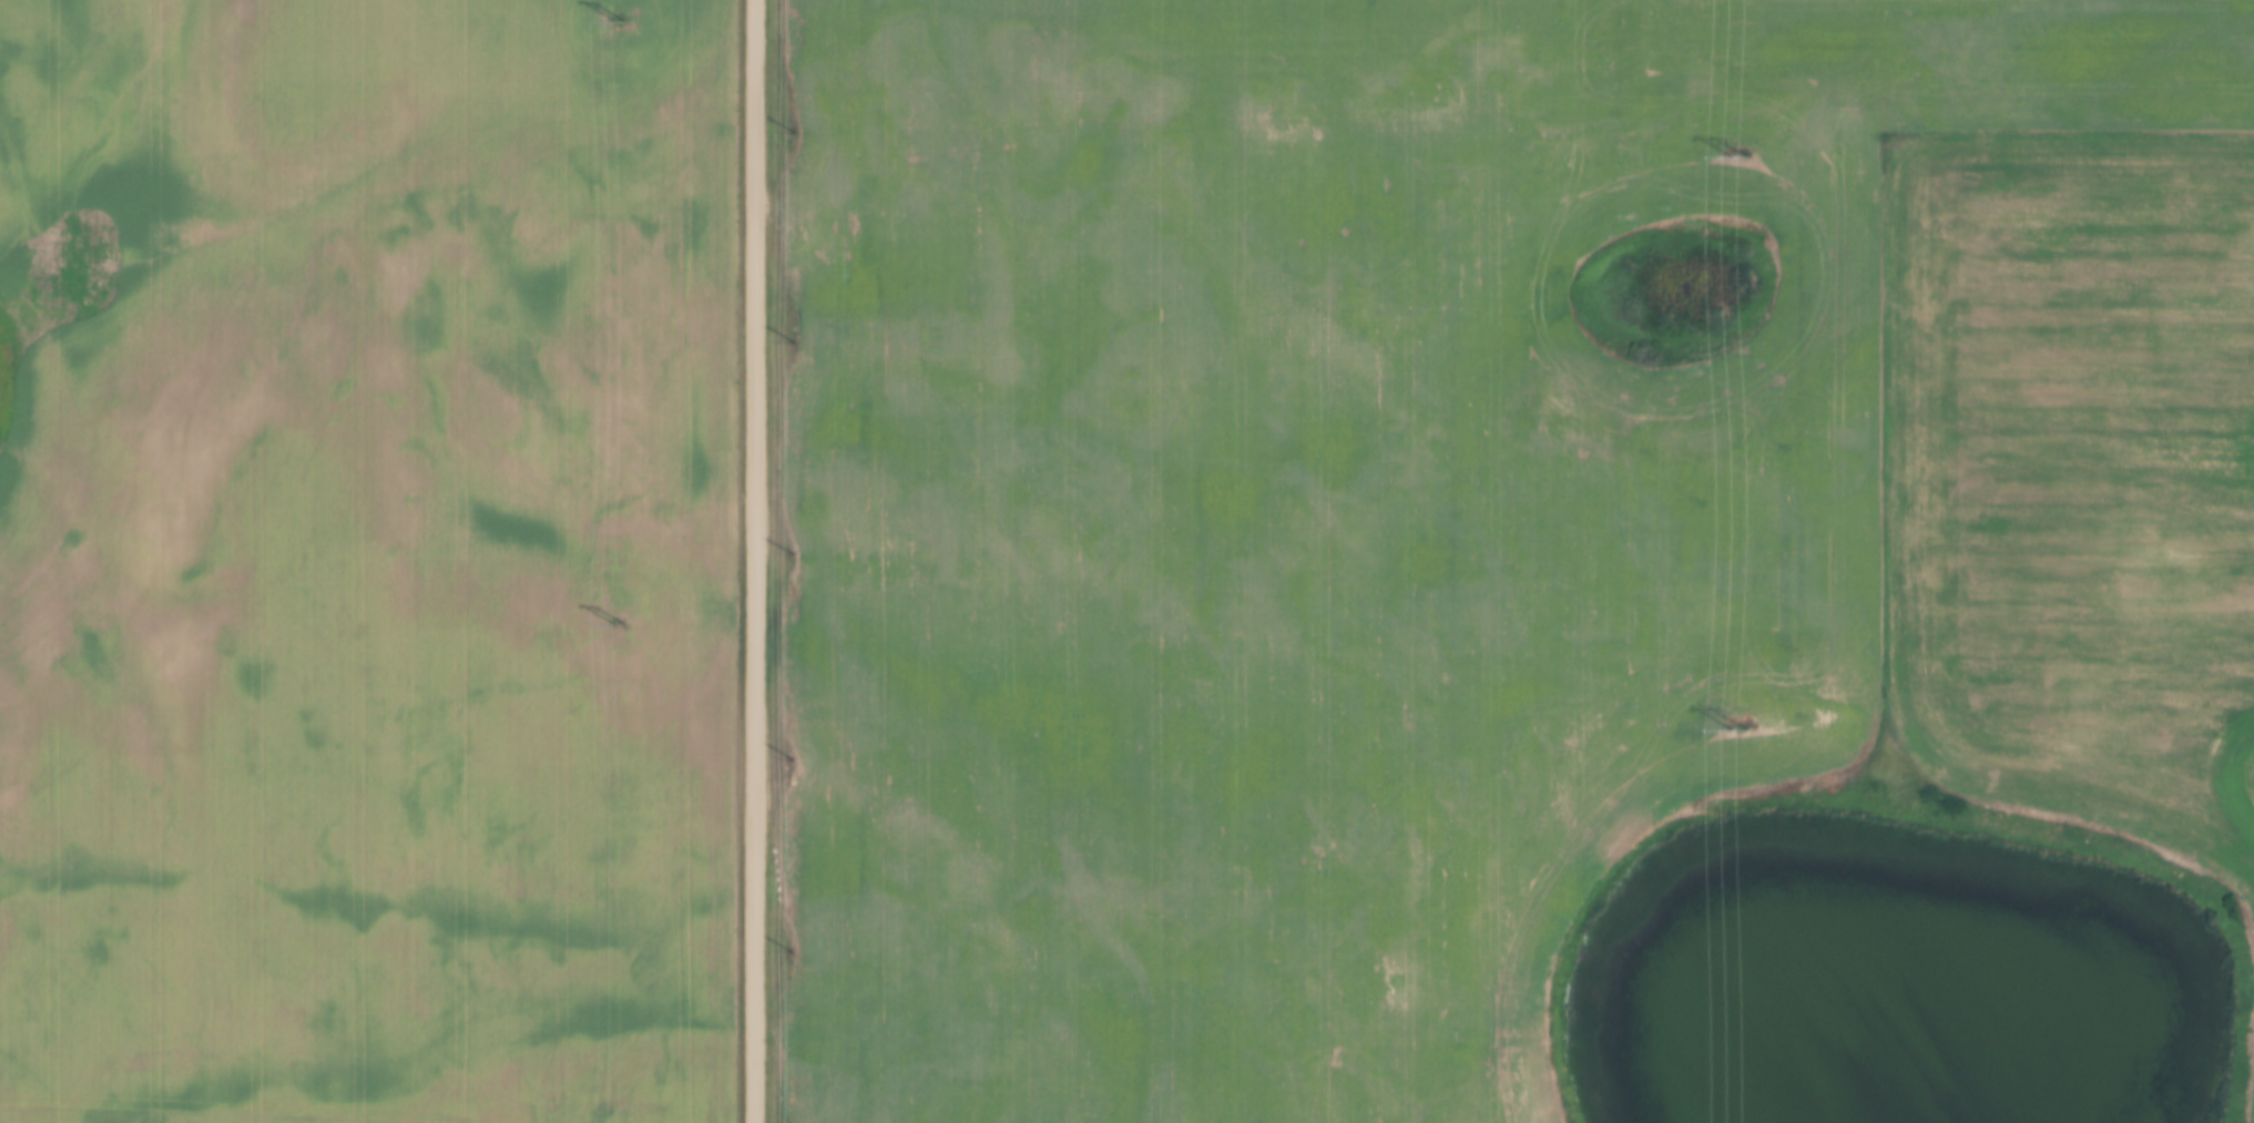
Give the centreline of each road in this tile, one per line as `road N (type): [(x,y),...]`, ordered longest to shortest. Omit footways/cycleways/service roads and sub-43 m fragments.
road 1 (residential): [(755,0),(753,1122)]

